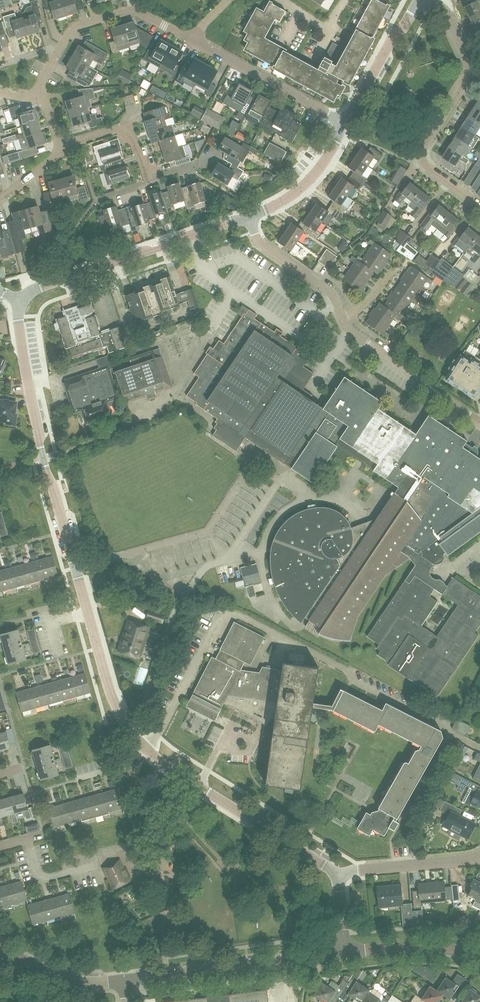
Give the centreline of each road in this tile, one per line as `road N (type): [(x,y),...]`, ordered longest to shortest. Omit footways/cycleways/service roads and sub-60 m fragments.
road 1 (unclassified): [(340,872),(149,754),(115,710),(30,391),(18,323),(25,300)]
road 2 (unclassified): [(25,300),(37,286),(248,218)]
road 3 (tertiary): [(123,981),(347,952)]
road 4 (residential): [(41,97),(76,26),(134,11),(192,39)]
road 5 (residential): [(479,213),(415,164),(474,65)]
road 6 (residential): [(192,39),(341,123)]
road 7 (residential): [(479,420),(344,319)]
road 8 (unclassified): [(341,123),(420,0)]
road 9 (residential): [(344,319),(335,298),(262,245),(248,218)]
road 10 (residential): [(340,872),(479,857)]
road 11 (residential): [(248,218),(310,181),(341,123)]
road 12 (tertiary): [(479,955),(347,952)]
road 13 (tertiary): [(0,948),(79,984),(123,981)]
road 14 (residential): [(146,182),(127,127),(60,150)]

